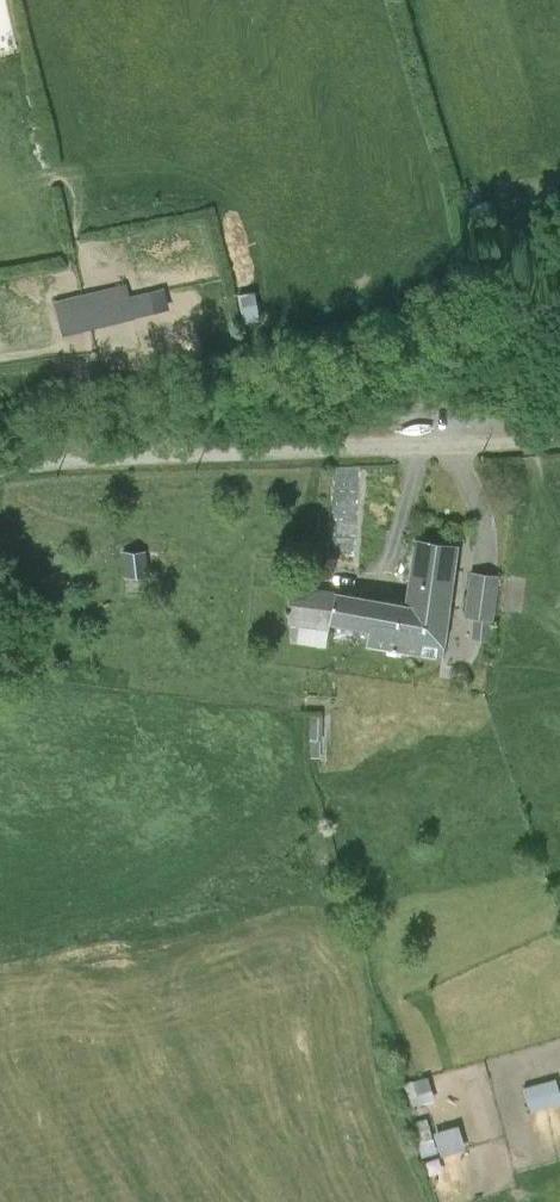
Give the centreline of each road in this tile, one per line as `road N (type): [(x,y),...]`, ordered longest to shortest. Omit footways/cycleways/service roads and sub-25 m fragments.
road 1 (unclassified): [(559,433),(0,466)]

